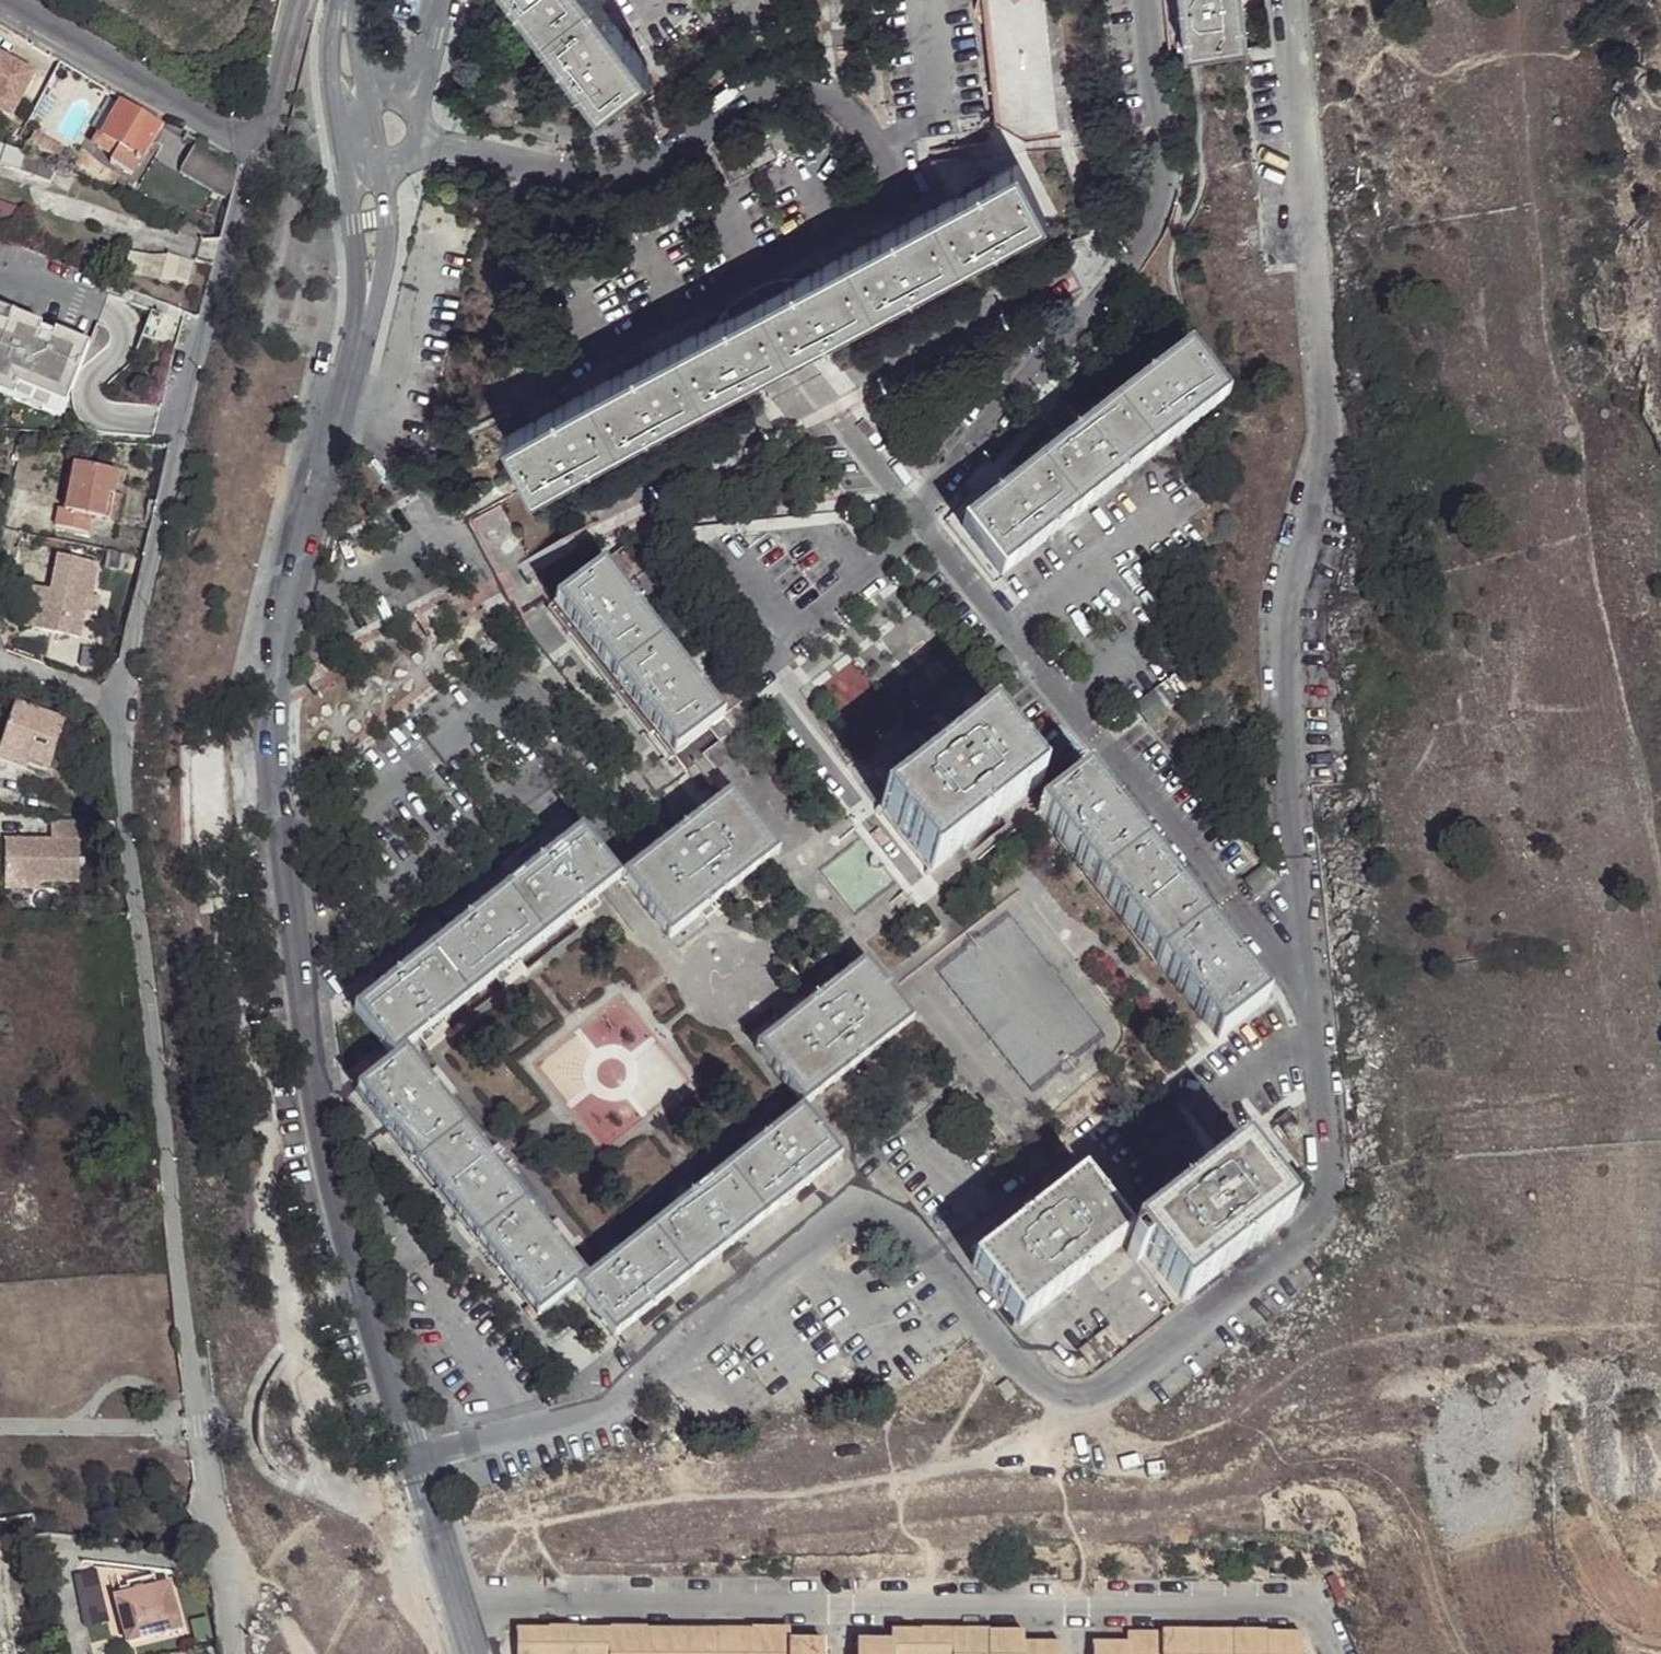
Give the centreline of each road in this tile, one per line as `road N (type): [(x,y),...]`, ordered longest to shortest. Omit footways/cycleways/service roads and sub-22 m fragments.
road 1 (unclassified): [(232,1653),(186,1326),(116,696),(203,322),(255,147)]
road 2 (residential): [(355,346),(283,638),(276,706),(309,1023),(336,1188),(414,1457)]
road 3 (residential): [(1288,0),(1333,422),(1290,651),(1290,766),(1311,990)]
road 4 (residential): [(1311,990),(1328,1177),(1320,1221),(1113,1388),(1066,1396),(1031,1384),(935,1260)]
road 5 (residential): [(919,514),(1311,990)]
road 6 (residential): [(935,1260),(906,1222),(873,1217),(843,1224),(618,1405),(414,1457)]
road 7 (residential): [(1153,0),(1170,165),(1161,213),(1140,250),(919,514)]
road 8 (residential): [(426,140),(528,169),(595,170),(677,145),(764,94),(817,94),(855,114),(885,148)]
road 9 (residential): [(885,148),(891,204),(598,355)]
road 10 (unclassified): [(255,147),(1,0)]
road 11 (residential): [(935,1260),(1085,1143),(1133,1200)]
road 12 (residential): [(331,87),(359,268),(355,346)]
road 13 (residential): [(414,1457),(474,1653)]
road 14 (residential): [(355,346),(386,270),(379,171)]
road 15 (residential): [(885,148),(941,97),(932,5)]
road 16 (unclassified): [(255,147),(299,0)]
road 17 (residential): [(836,408),(919,514)]

